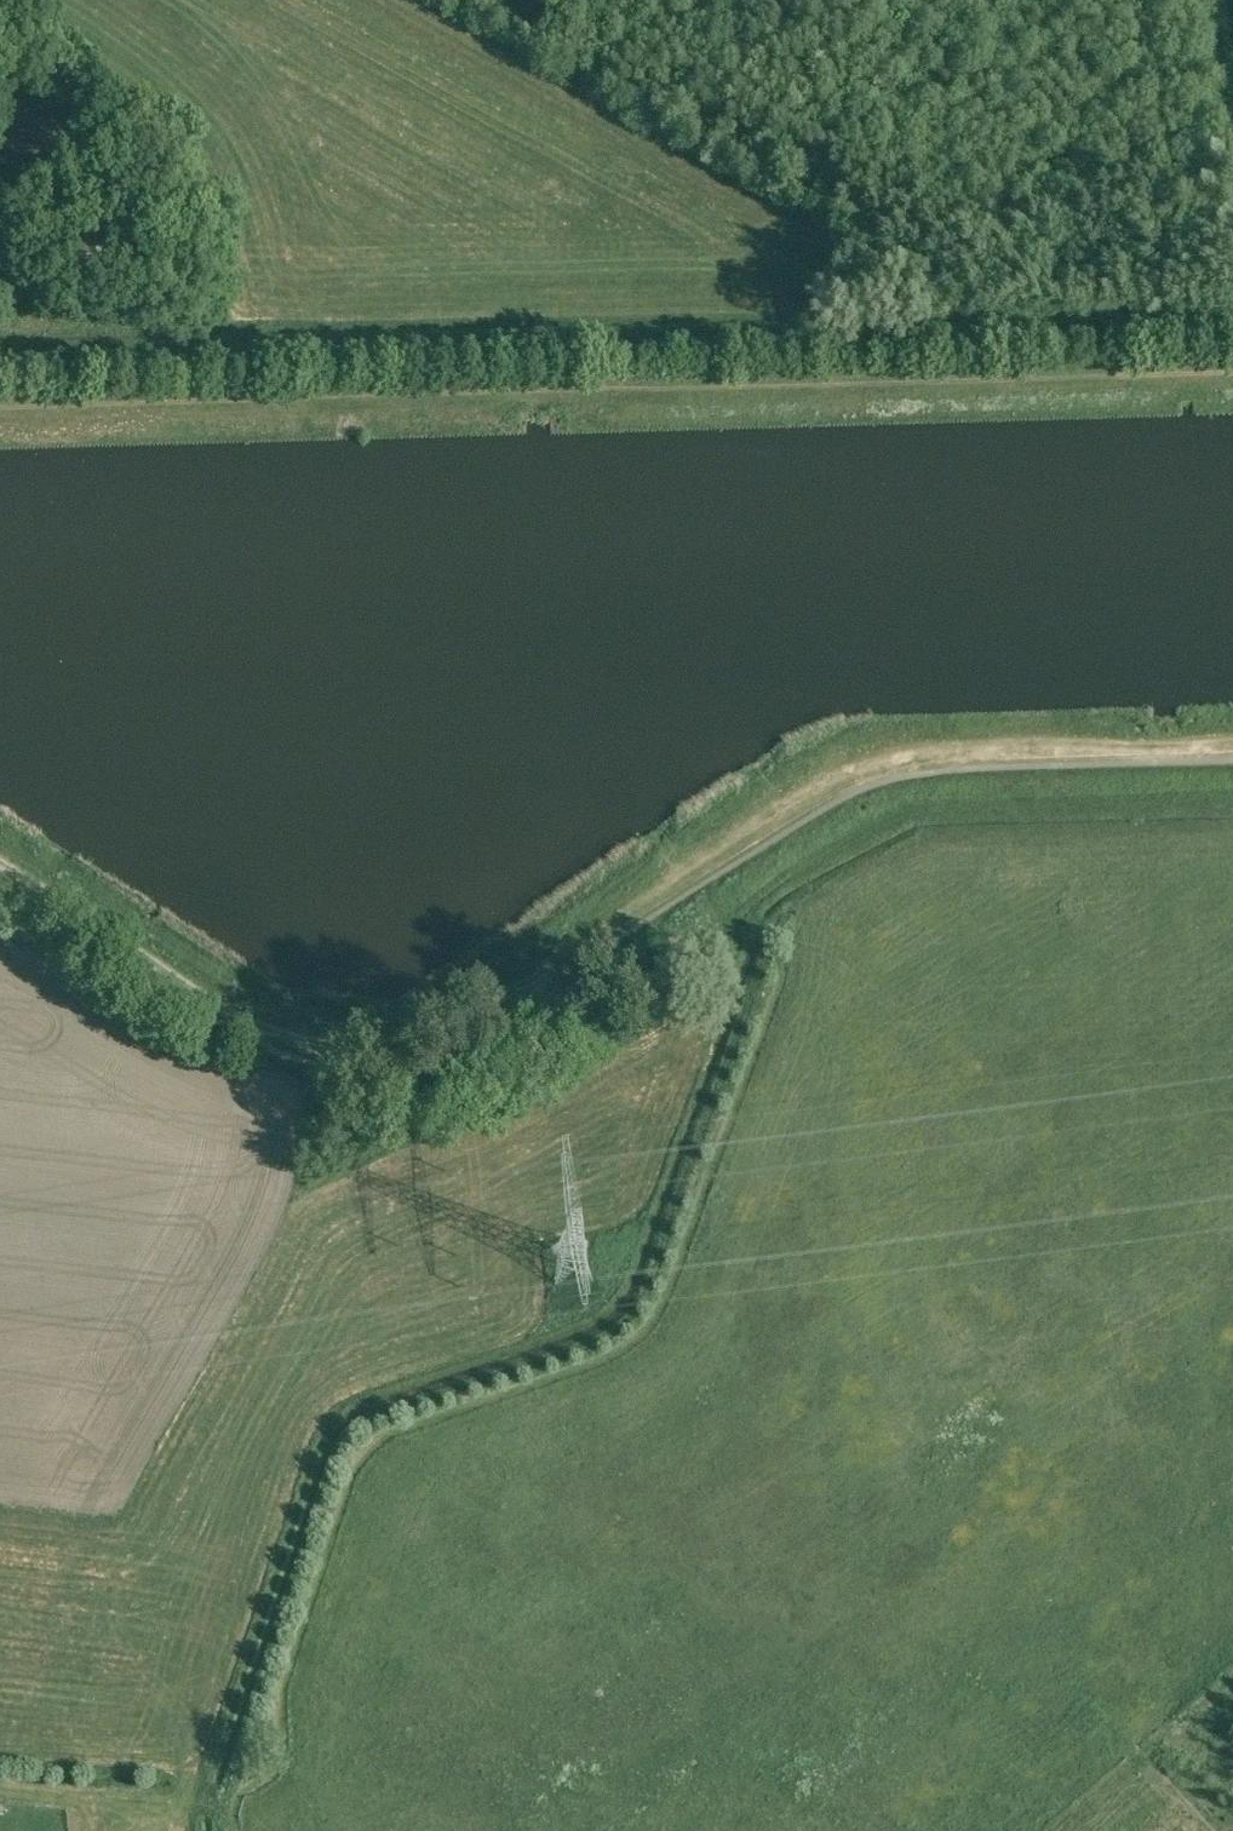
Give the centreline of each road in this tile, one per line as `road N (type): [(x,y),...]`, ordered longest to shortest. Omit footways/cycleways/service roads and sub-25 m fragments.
road 1 (track): [(1232,743),(936,753),(859,770),(773,809),(480,1005),(388,1039),(284,1028),(0,854)]
road 2 (track): [(0,1790),(237,1790)]

